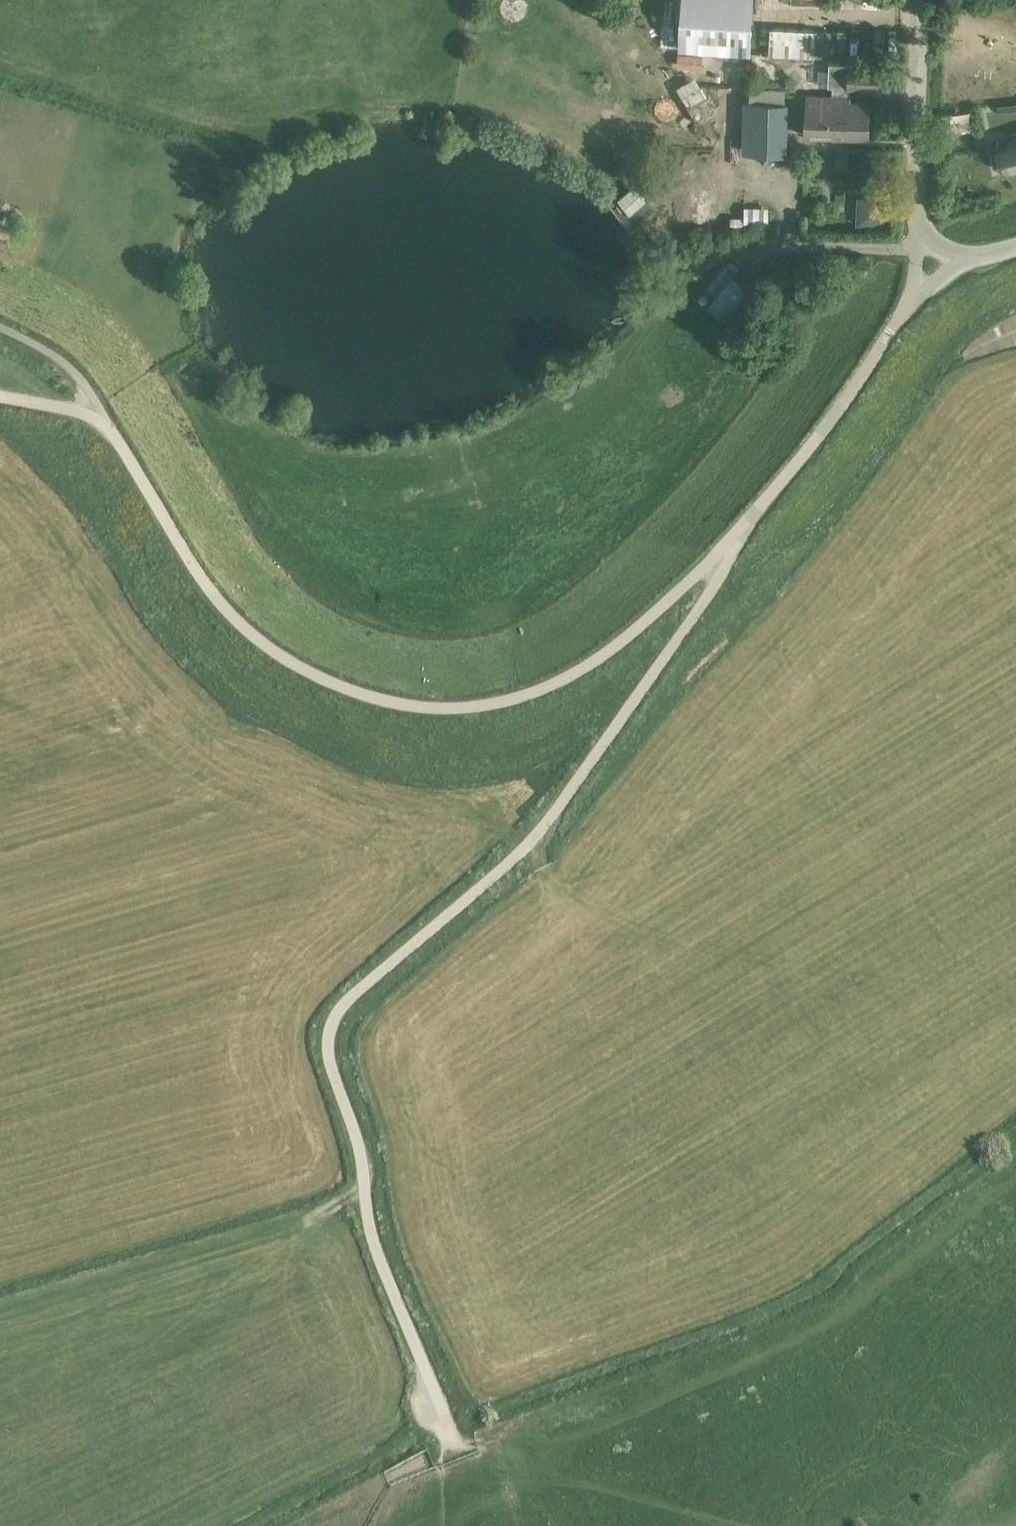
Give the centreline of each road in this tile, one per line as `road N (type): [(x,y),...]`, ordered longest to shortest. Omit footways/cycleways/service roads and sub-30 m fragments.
road 1 (unclassified): [(106,421),(208,588),(250,634),(305,670),(358,691),(418,706),(484,704),(565,682),(736,537),(913,302)]
road 2 (unclassified): [(916,240),(920,0)]

